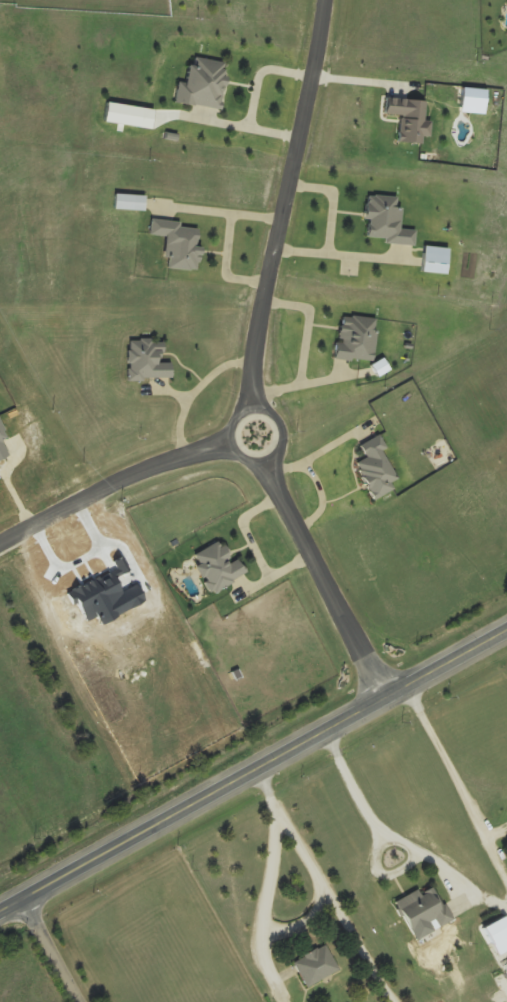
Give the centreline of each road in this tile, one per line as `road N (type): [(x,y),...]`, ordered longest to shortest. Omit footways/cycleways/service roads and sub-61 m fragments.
road 1 (secondary): [(506,630),(0,909)]
road 2 (residential): [(326,0),(251,366),(255,412)]
road 3 (residential): [(388,695),(262,463)]
road 4 (residential): [(0,541),(120,479),(232,444)]
road 5 (residential): [(231,436),(234,450),(256,464),(269,462),(284,439),(281,426),(259,411),(245,414),(231,436)]

